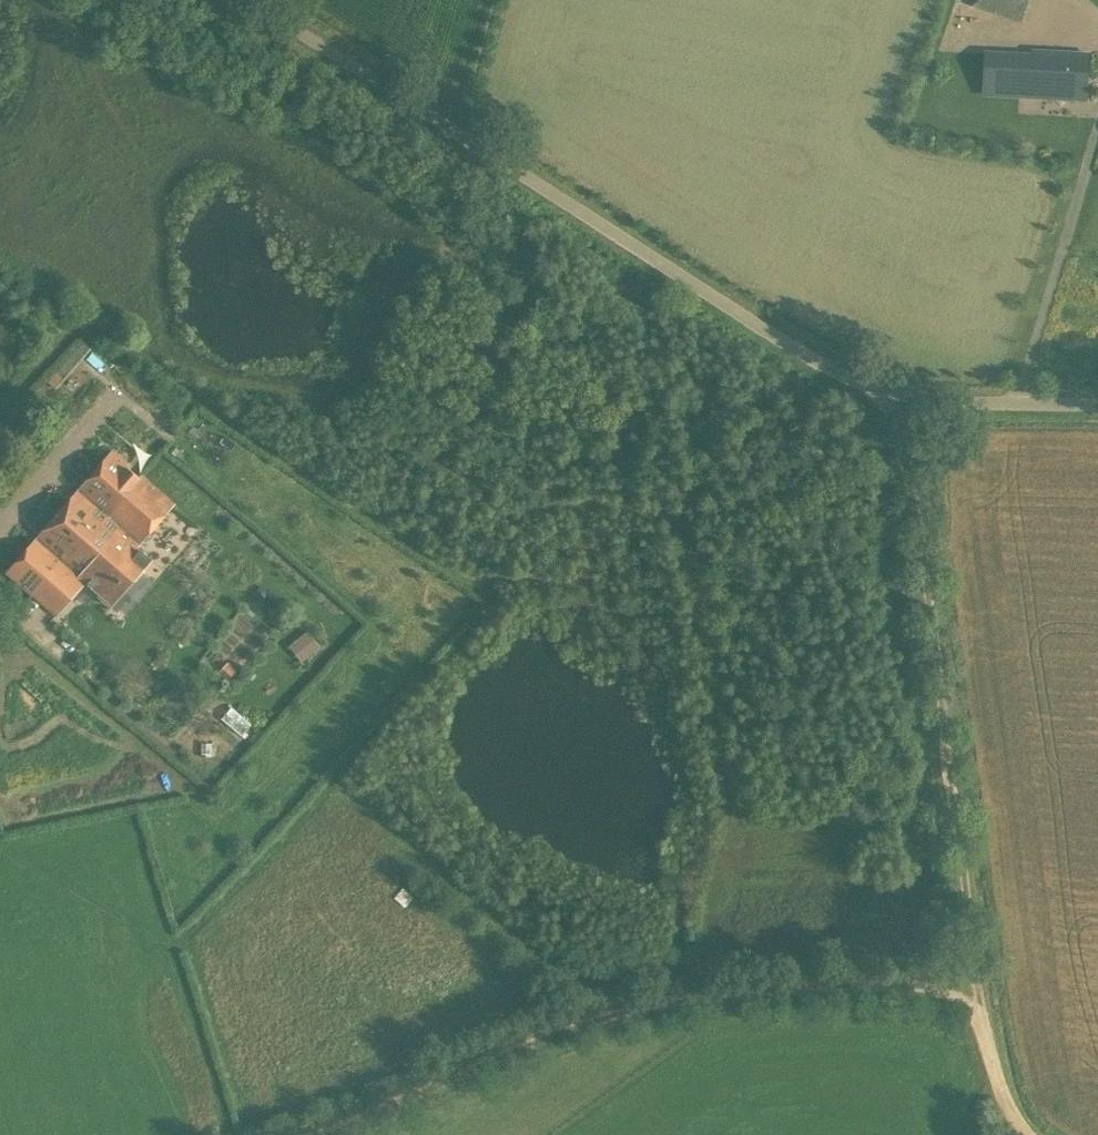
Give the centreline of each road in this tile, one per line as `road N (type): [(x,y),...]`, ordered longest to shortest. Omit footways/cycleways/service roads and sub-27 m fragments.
road 1 (tertiary): [(1097,403),(929,402),(872,391),(256,0)]
road 2 (track): [(1038,1134),(1008,1096),(979,997),(897,967),(642,1005),(330,1134)]
road 3 (track): [(979,997),(896,397)]

